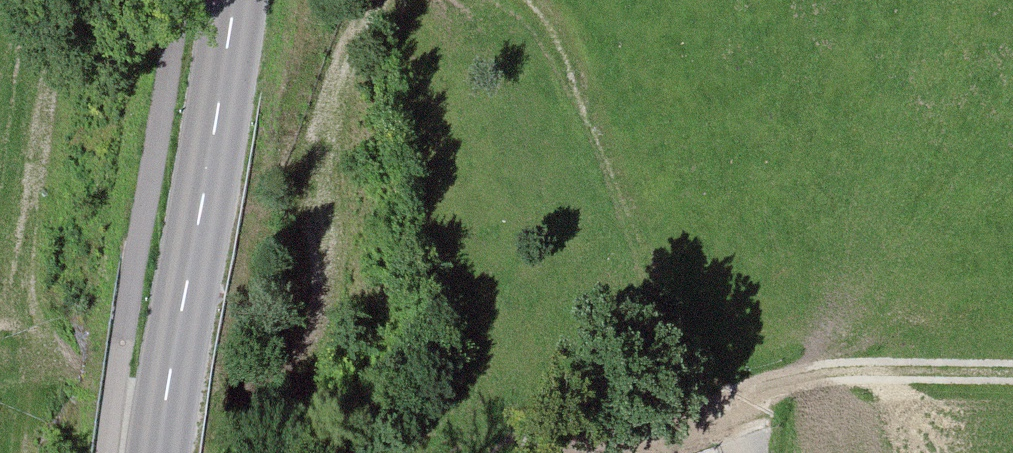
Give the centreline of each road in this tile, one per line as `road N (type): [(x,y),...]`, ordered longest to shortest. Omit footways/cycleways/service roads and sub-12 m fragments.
road 1 (track): [(394,0),(360,35),(330,138),(337,298),(312,362),(234,398),(29,372),(24,452)]
road 2 (secondary): [(244,0),(160,452)]
road 3 (track): [(716,414),(562,39),(527,0)]
road 4 (track): [(1012,379),(896,375),(795,384),(716,414),(674,452)]

